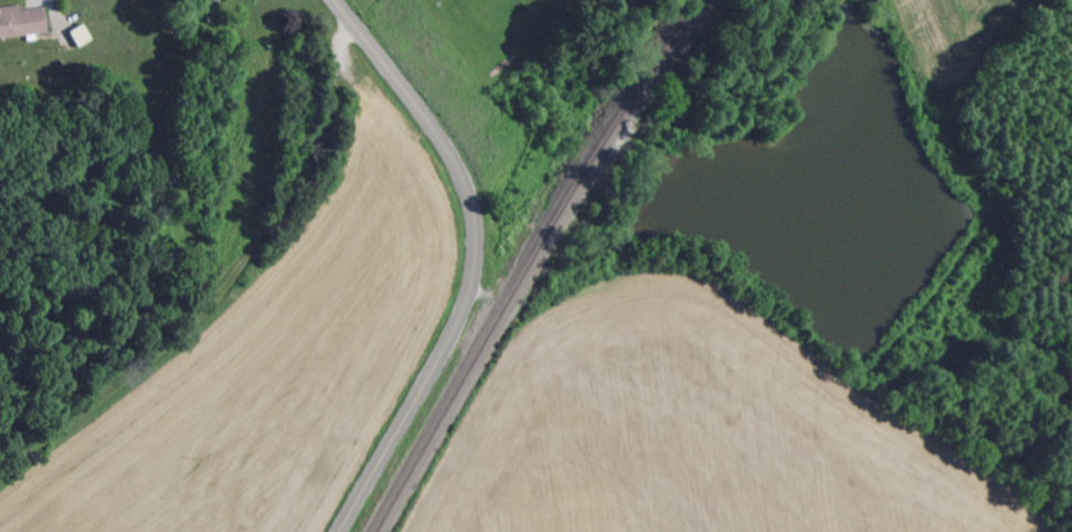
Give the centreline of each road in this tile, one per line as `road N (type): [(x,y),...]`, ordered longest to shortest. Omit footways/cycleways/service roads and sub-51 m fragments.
road 1 (residential): [(334,531),(457,318),(475,246),(461,173),(336,0)]

